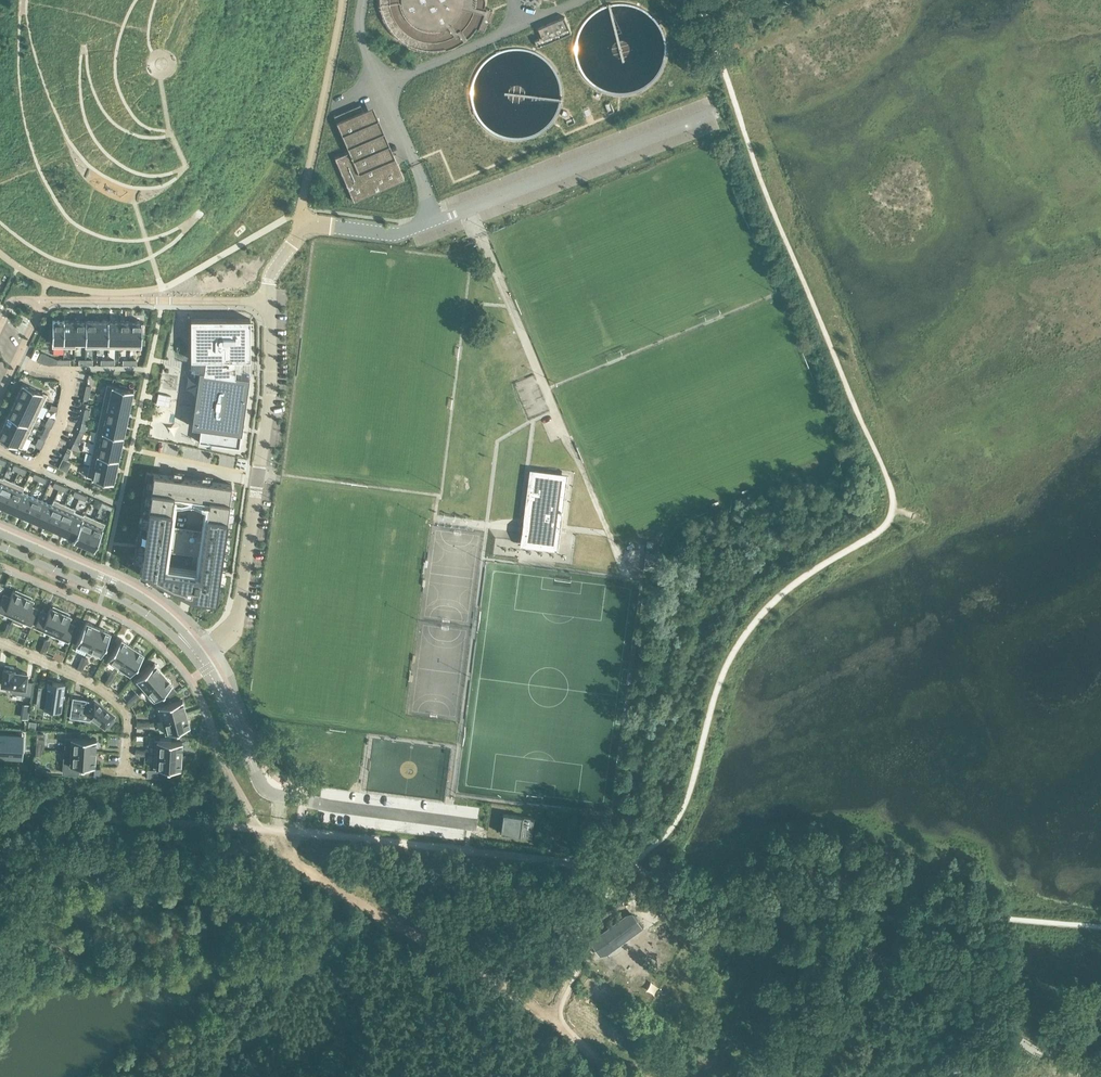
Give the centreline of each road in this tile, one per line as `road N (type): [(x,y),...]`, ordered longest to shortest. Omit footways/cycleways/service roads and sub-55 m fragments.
road 1 (unclassified): [(267,300),(306,221),(435,236),(710,124)]
road 2 (unclassified): [(203,662),(237,627),(270,384),(267,300)]
road 3 (track): [(276,797),(286,831),(321,881),(401,915),(562,1004)]
road 4 (unclassified): [(193,649),(186,633),(140,596),(0,533)]
road 5 (residential): [(267,300),(41,300)]
road 6 (unclassified): [(0,546),(138,609),(193,649)]
road 7 (residential): [(0,449),(41,467),(73,369),(17,358)]
road 8 (residential): [(0,644),(118,704),(128,720),(126,773)]
road 9 (unclassified): [(263,789),(203,662)]

